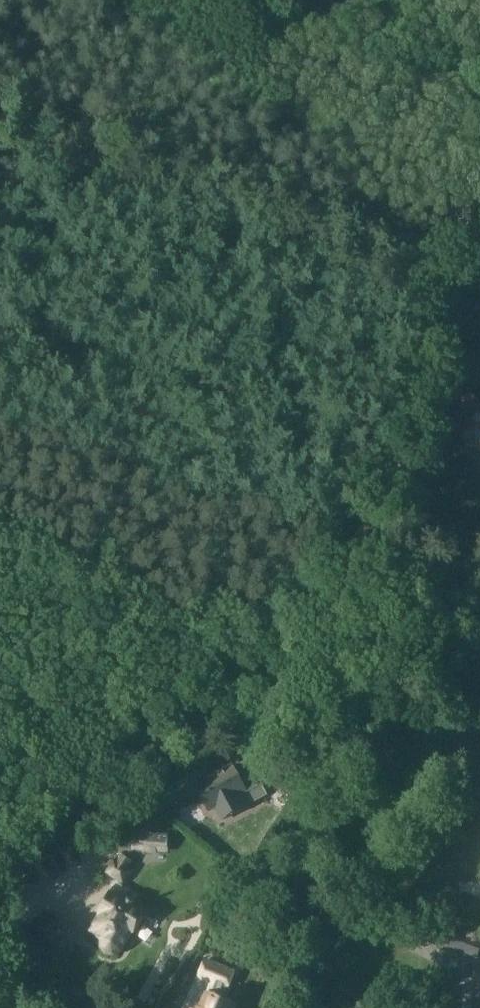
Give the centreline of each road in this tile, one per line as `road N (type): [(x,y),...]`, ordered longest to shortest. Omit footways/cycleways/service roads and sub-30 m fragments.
road 1 (residential): [(479,299),(422,255),(311,111)]

